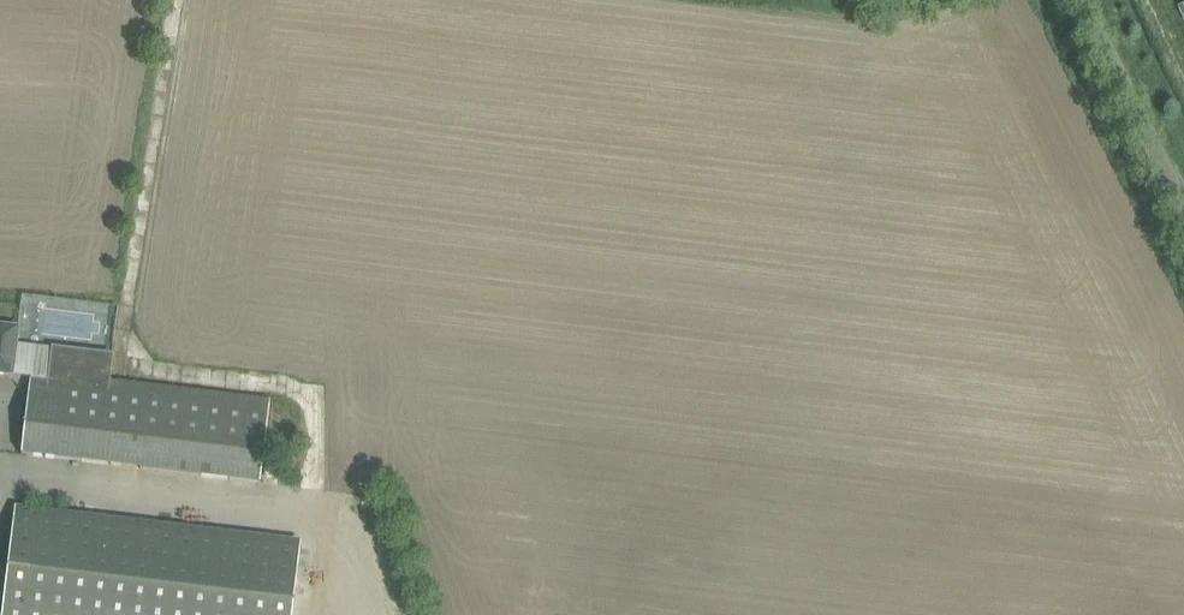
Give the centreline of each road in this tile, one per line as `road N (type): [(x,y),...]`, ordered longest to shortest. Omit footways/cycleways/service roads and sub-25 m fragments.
road 1 (unclassified): [(1183,208),(1082,0)]

